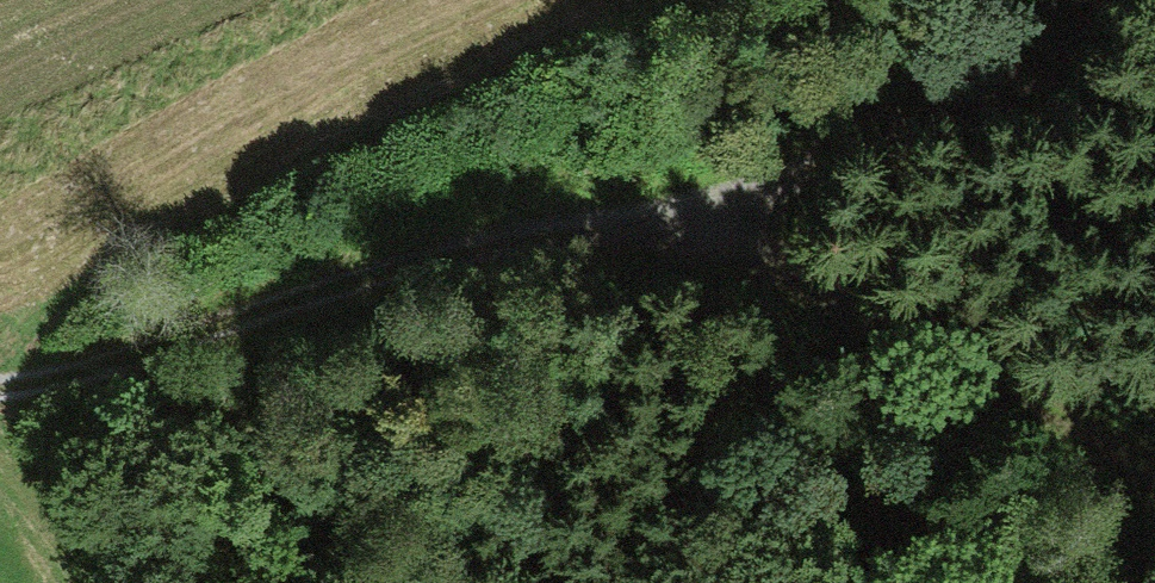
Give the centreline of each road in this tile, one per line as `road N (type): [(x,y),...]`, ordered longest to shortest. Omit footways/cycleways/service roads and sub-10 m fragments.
road 1 (track): [(0,401),(102,374),(320,293),(500,249),(711,225)]
road 2 (track): [(711,225),(1154,453)]
road 3 (track): [(711,225),(1154,12)]
road 4 (track): [(102,374),(208,437),(375,582)]

